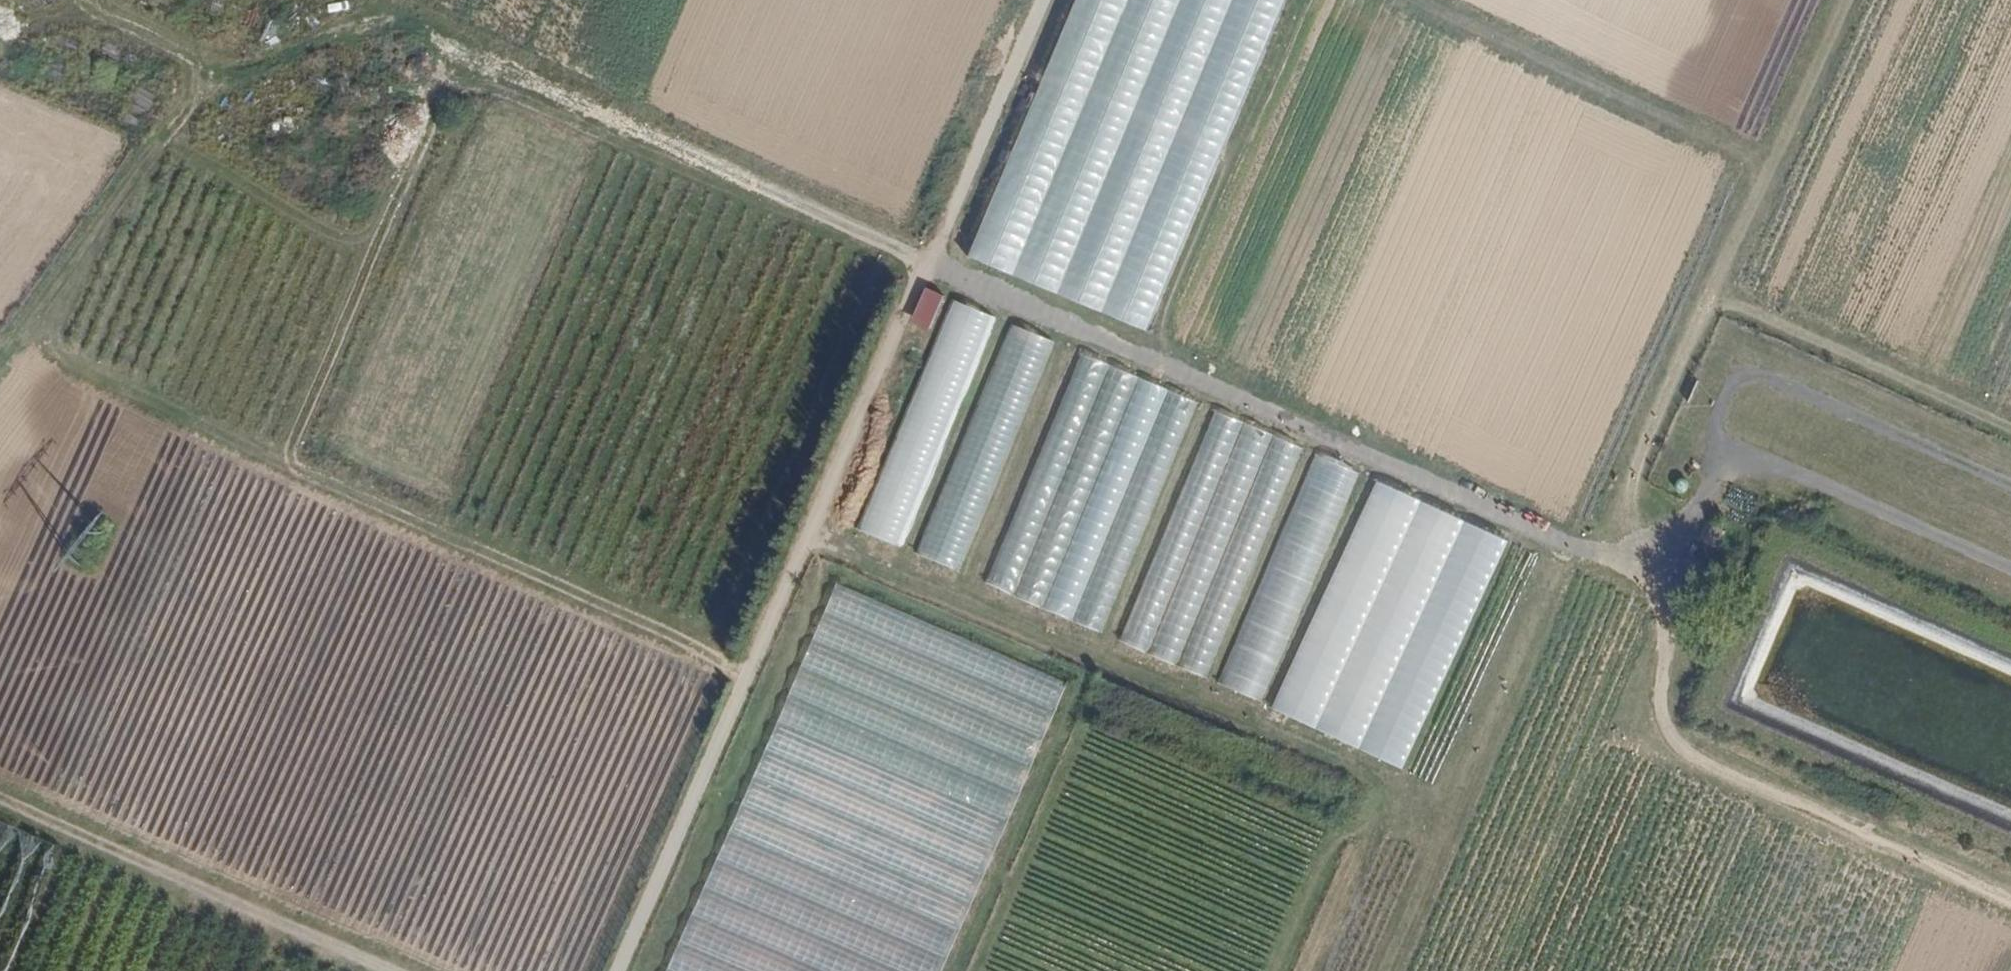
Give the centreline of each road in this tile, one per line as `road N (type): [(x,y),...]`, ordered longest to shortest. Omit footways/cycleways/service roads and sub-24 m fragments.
road 1 (track): [(0,370),(197,104),(235,74),(268,68),(343,22),(382,16),(438,34),(933,262),(1665,581),(1678,605),(1667,720),(1678,743),(2010,902)]
road 2 (track): [(623,970),(1046,0)]
road 3 (track): [(756,667),(22,339)]
road 4 (track): [(1601,557),(1851,0)]
road 5 (track): [(2010,490),(1747,376),(1732,386),(1713,424),(1715,479),(1641,572)]
road 6 (track): [(1574,547),(1385,970)]
road 7 (track): [(388,970),(0,794)]
road 8 (track): [(1716,441),(2010,570)]
road 9 (track): [(1720,290),(2010,417)]
road 10 (track): [(90,0),(102,17),(235,74)]

